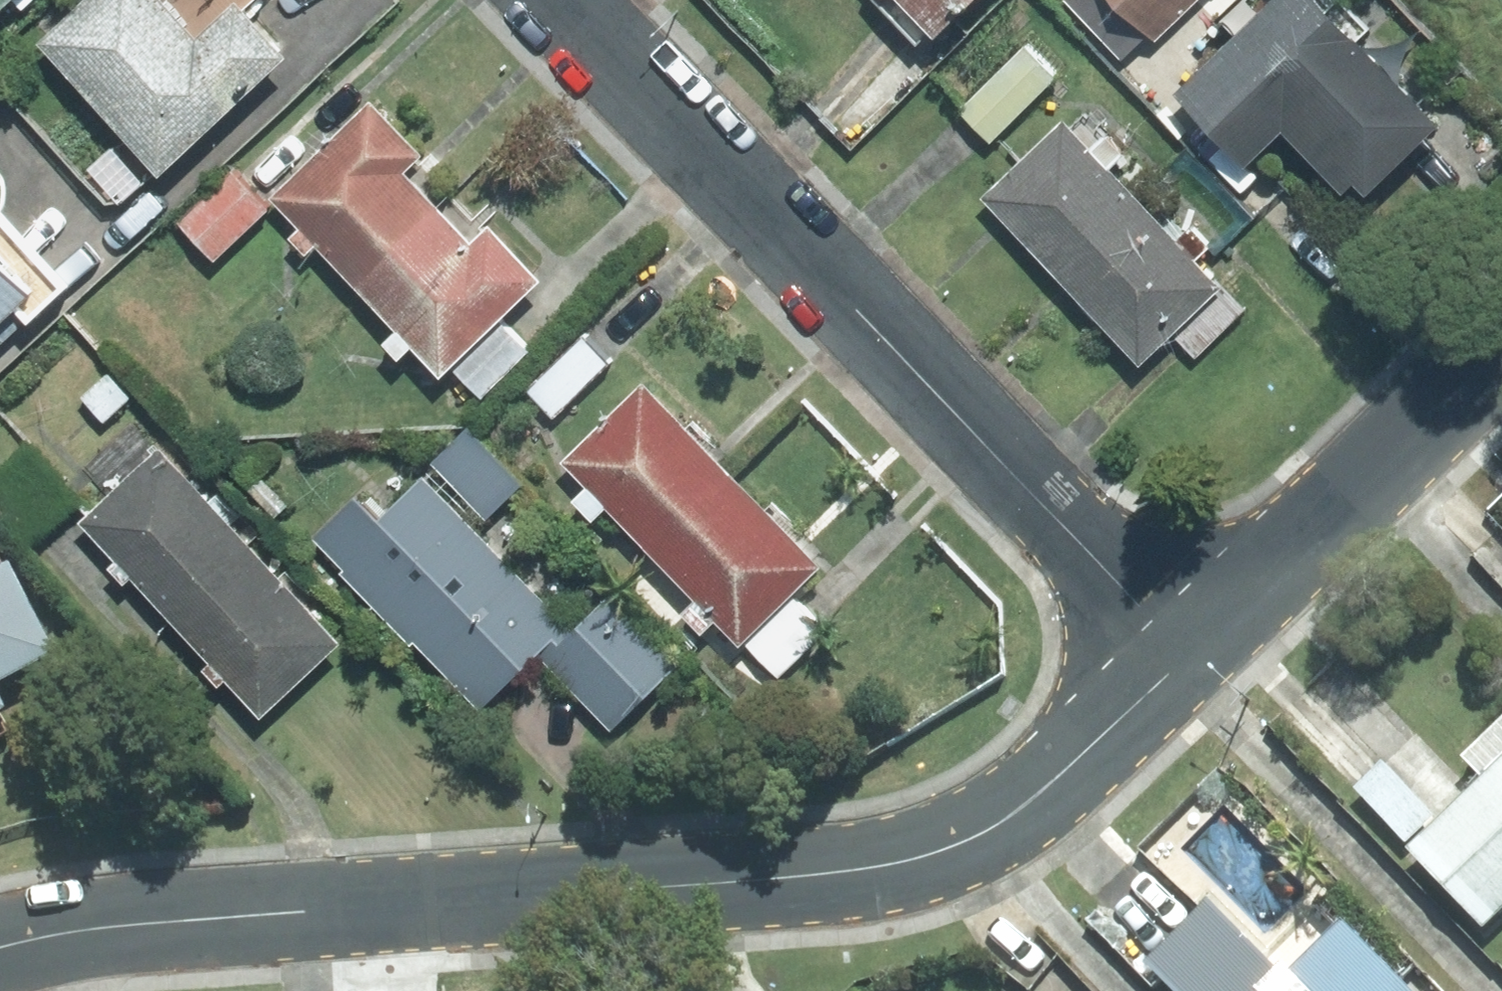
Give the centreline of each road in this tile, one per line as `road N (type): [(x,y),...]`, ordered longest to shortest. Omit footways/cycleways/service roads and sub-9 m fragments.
road 1 (residential): [(0,948),(144,923),(785,877),(909,860),(1009,817),(1189,654)]
road 2 (residential): [(1189,654),(559,0)]
road 3 (residential): [(1189,654),(1501,346)]

